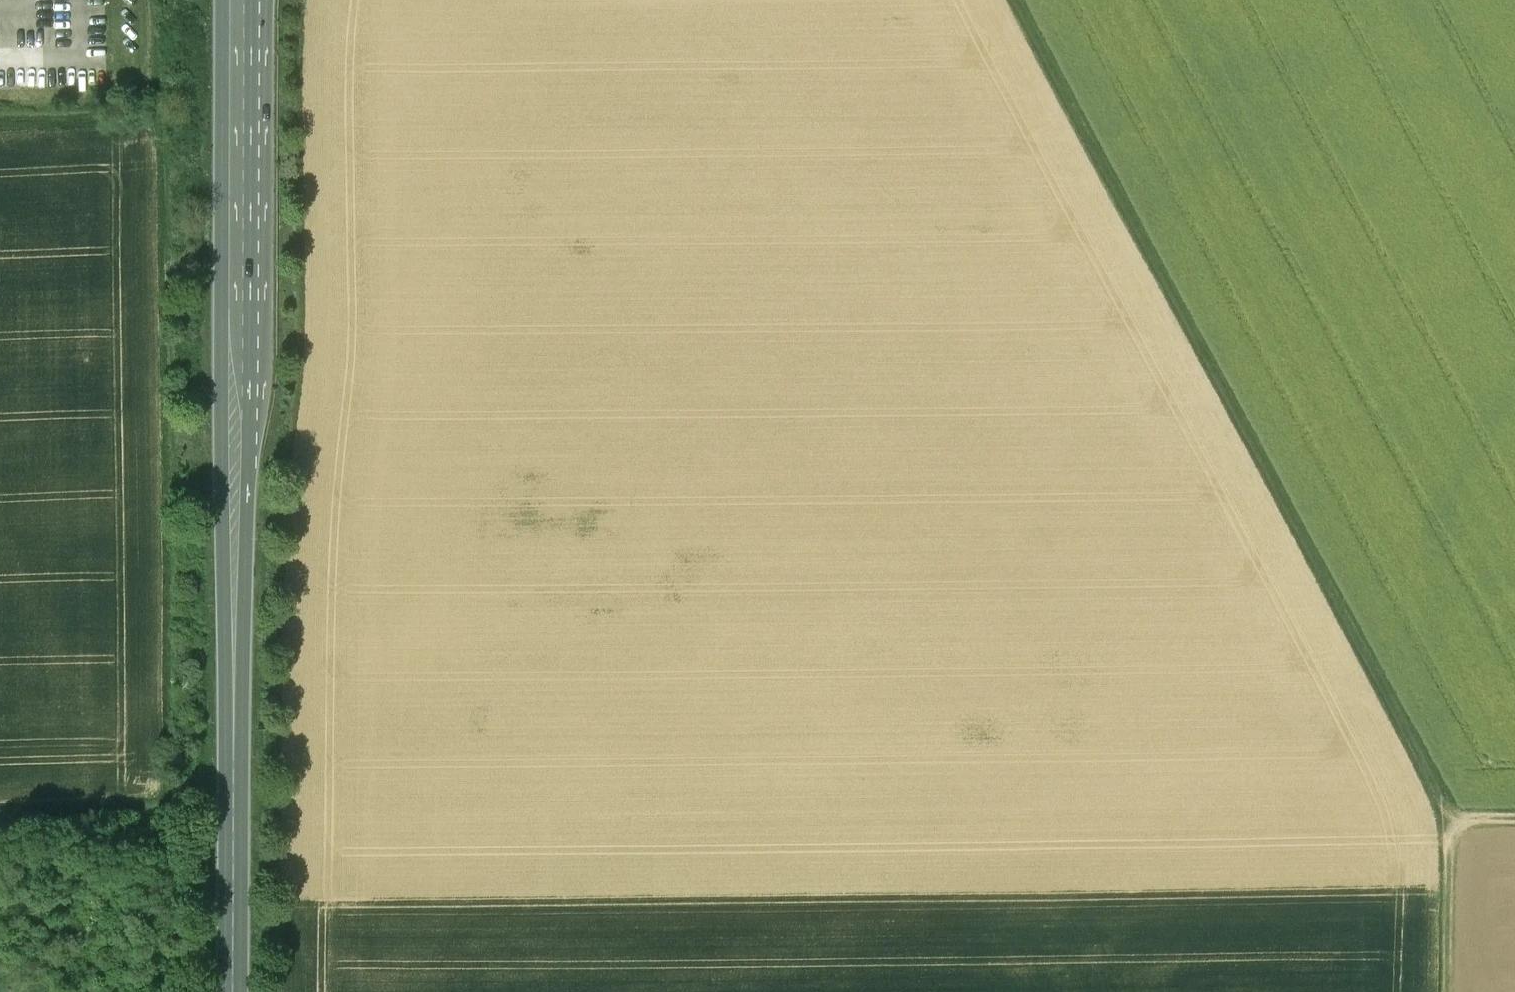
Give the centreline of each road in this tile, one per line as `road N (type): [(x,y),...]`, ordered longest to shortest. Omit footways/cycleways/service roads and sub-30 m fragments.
road 1 (primary): [(224,991),(235,12)]
road 2 (track): [(1448,991),(1452,814),(1514,812)]

